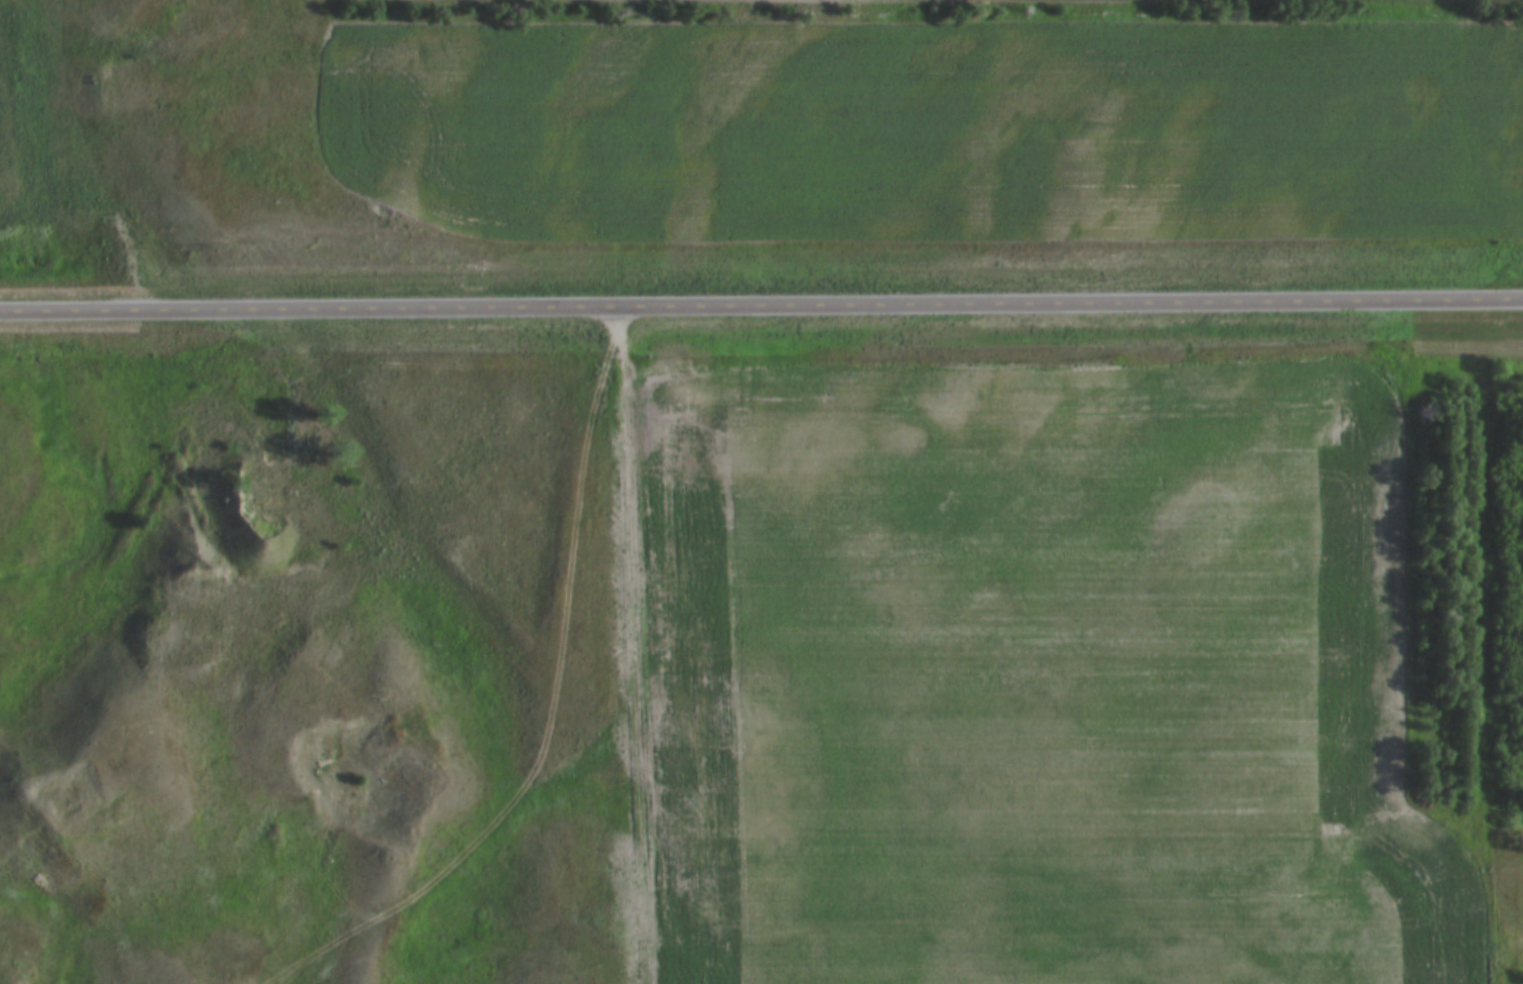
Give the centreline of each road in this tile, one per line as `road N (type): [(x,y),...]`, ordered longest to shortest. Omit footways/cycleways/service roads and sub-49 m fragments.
road 1 (tertiary): [(0,307),(1522,298)]

